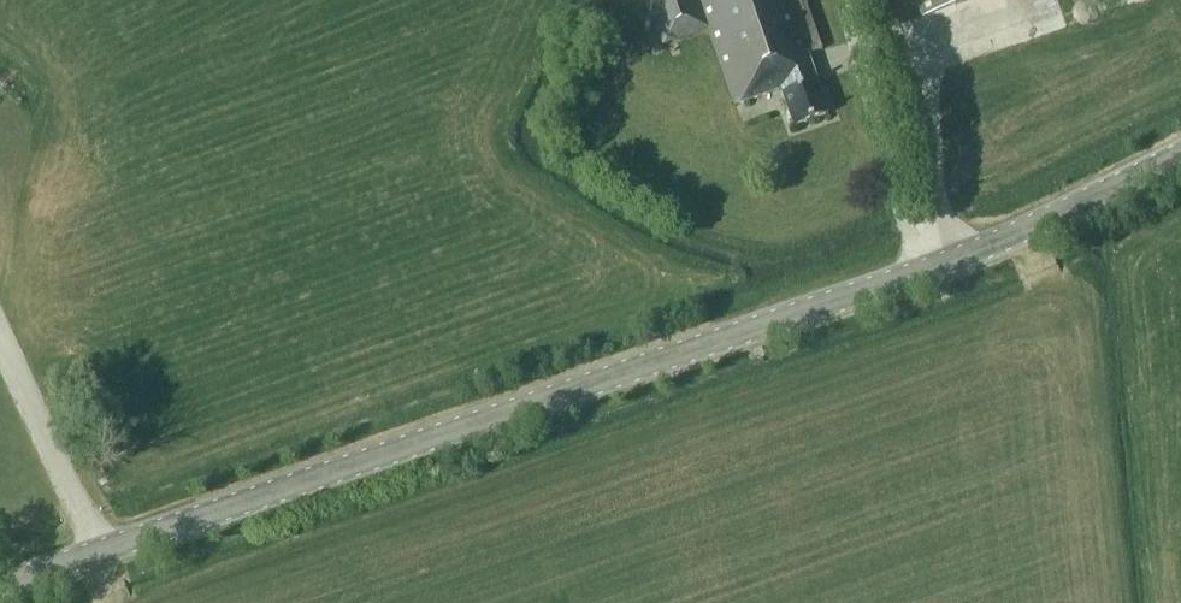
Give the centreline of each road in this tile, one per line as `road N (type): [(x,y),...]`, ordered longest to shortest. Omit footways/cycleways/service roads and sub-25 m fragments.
road 1 (tertiary): [(0,584),(982,249),(1180,153)]

